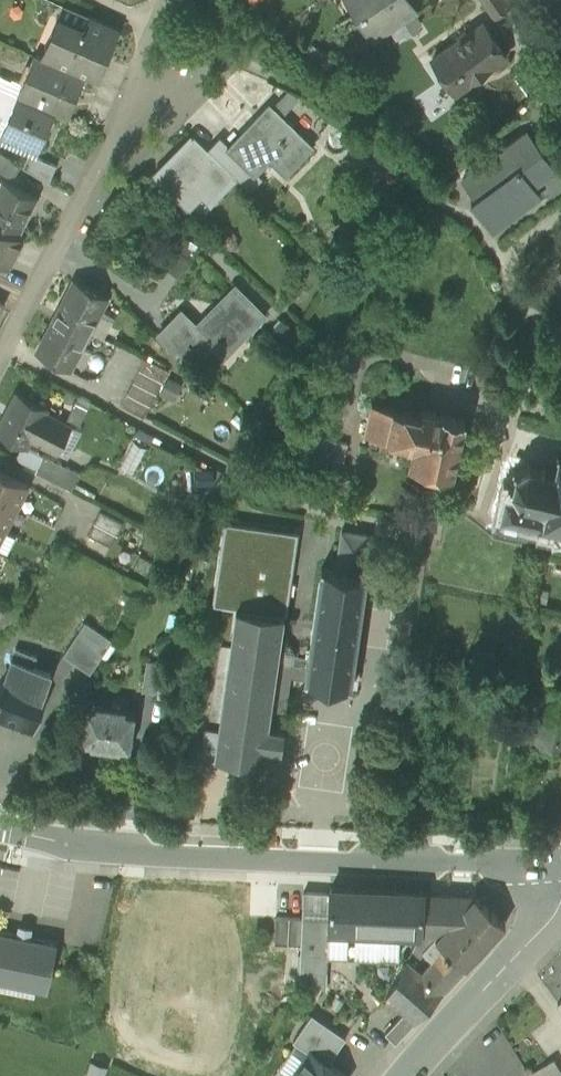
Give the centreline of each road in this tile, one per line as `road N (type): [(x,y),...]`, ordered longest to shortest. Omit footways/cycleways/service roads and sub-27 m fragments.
road 1 (secondary): [(560,863),(144,849),(0,828)]
road 2 (residential): [(0,356),(91,183),(142,104),(202,39)]
road 3 (unclassified): [(404,1075),(560,900)]

